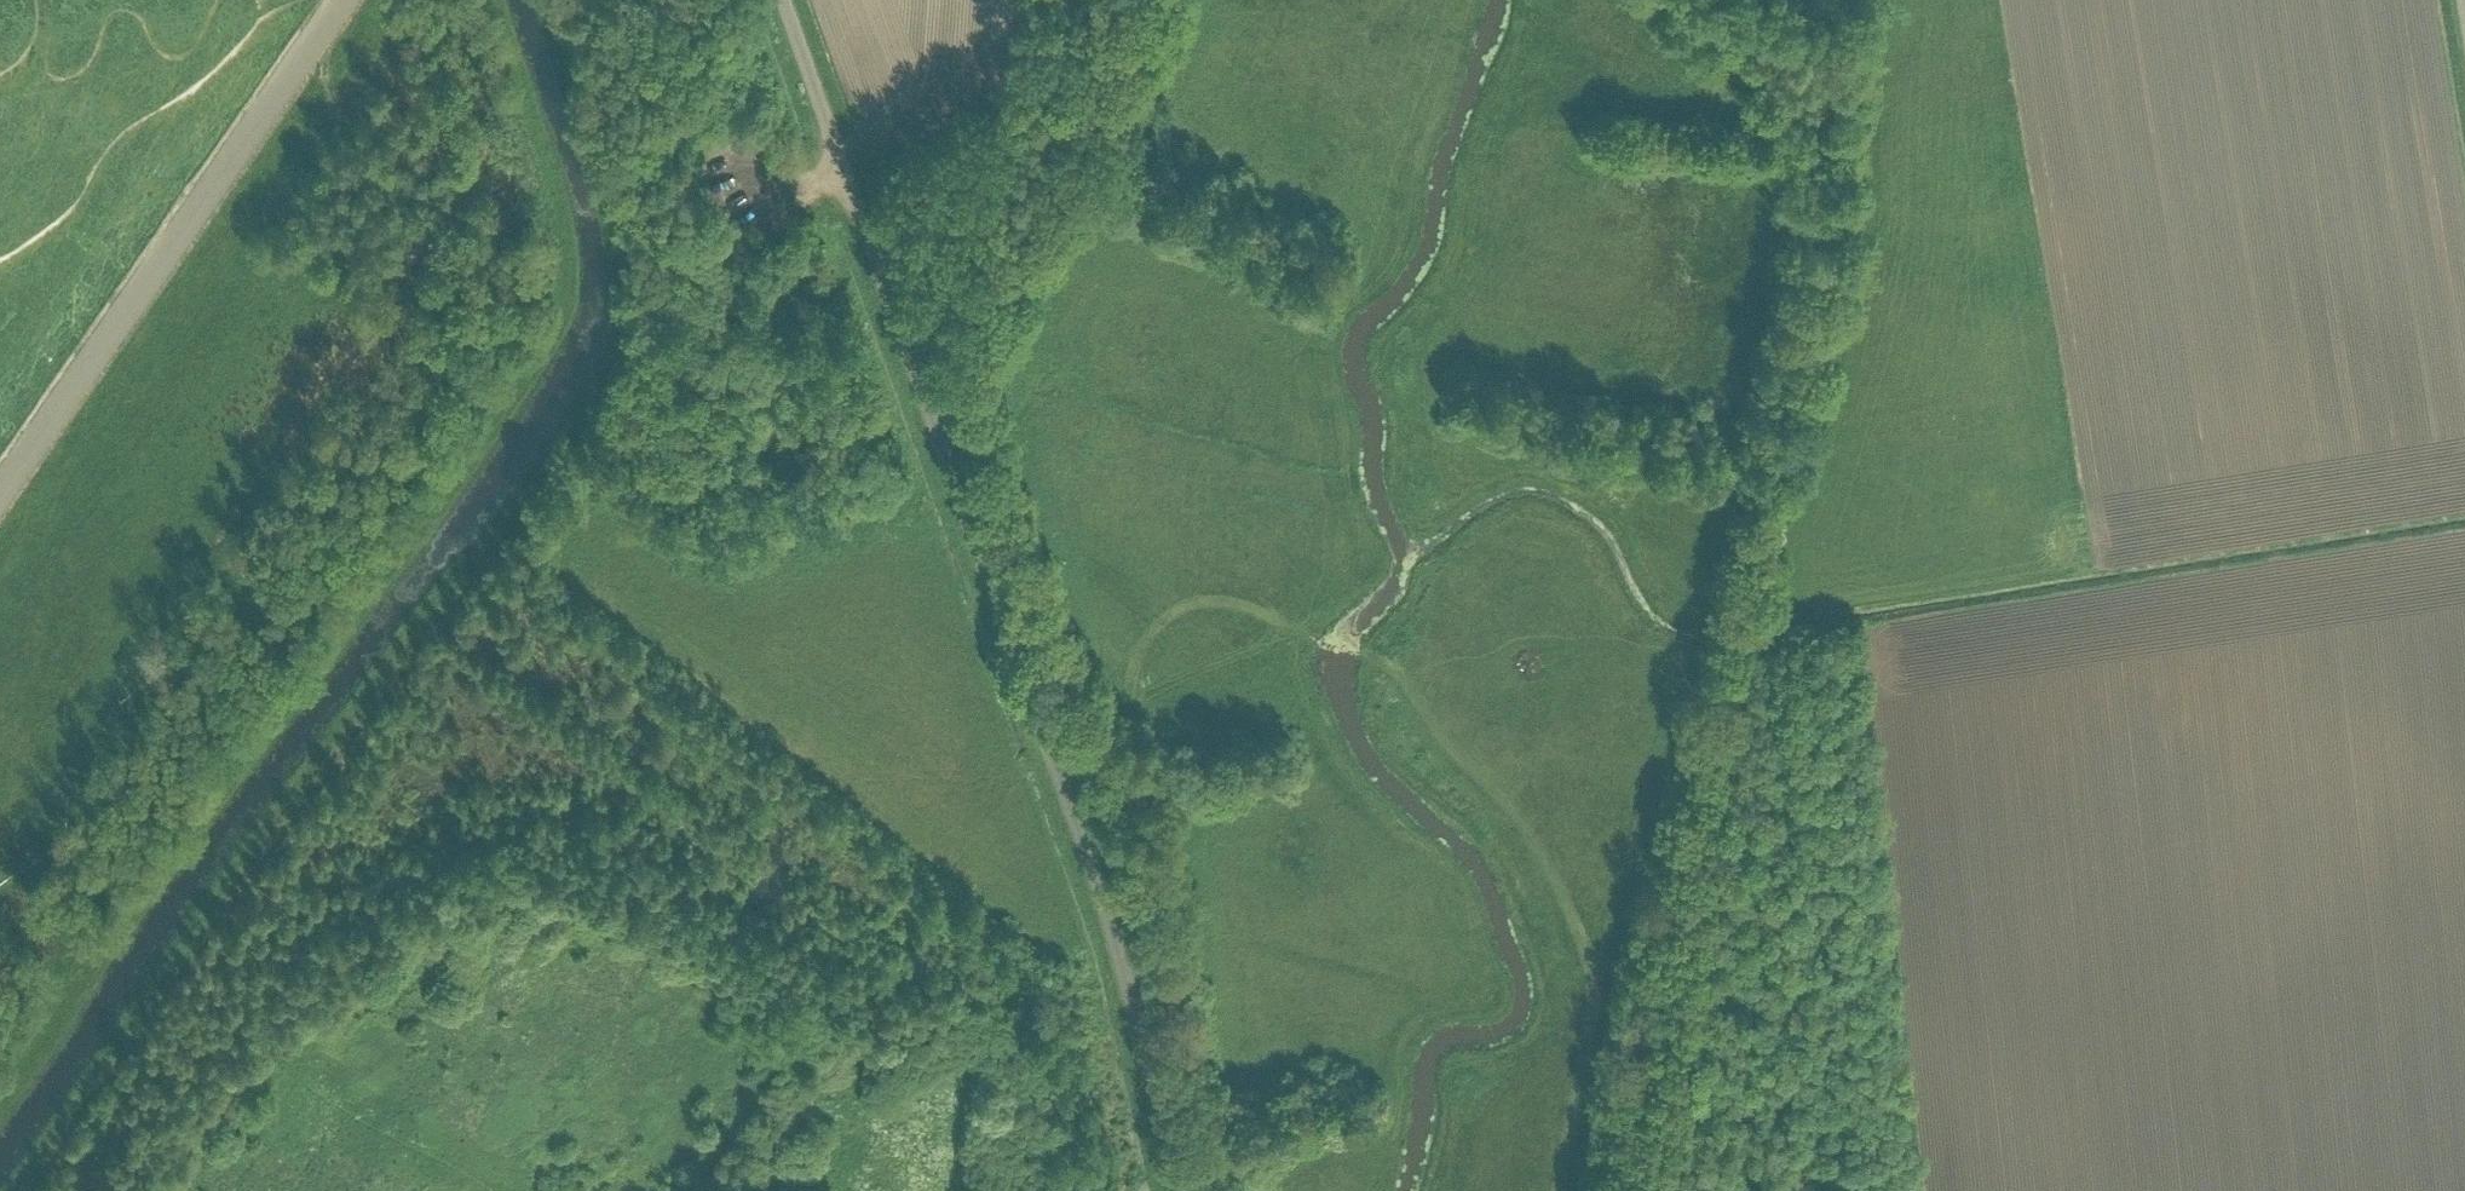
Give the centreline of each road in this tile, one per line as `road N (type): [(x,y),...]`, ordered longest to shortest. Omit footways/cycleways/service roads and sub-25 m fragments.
road 1 (unclassified): [(1180,1190),(1107,917),(783,0)]

